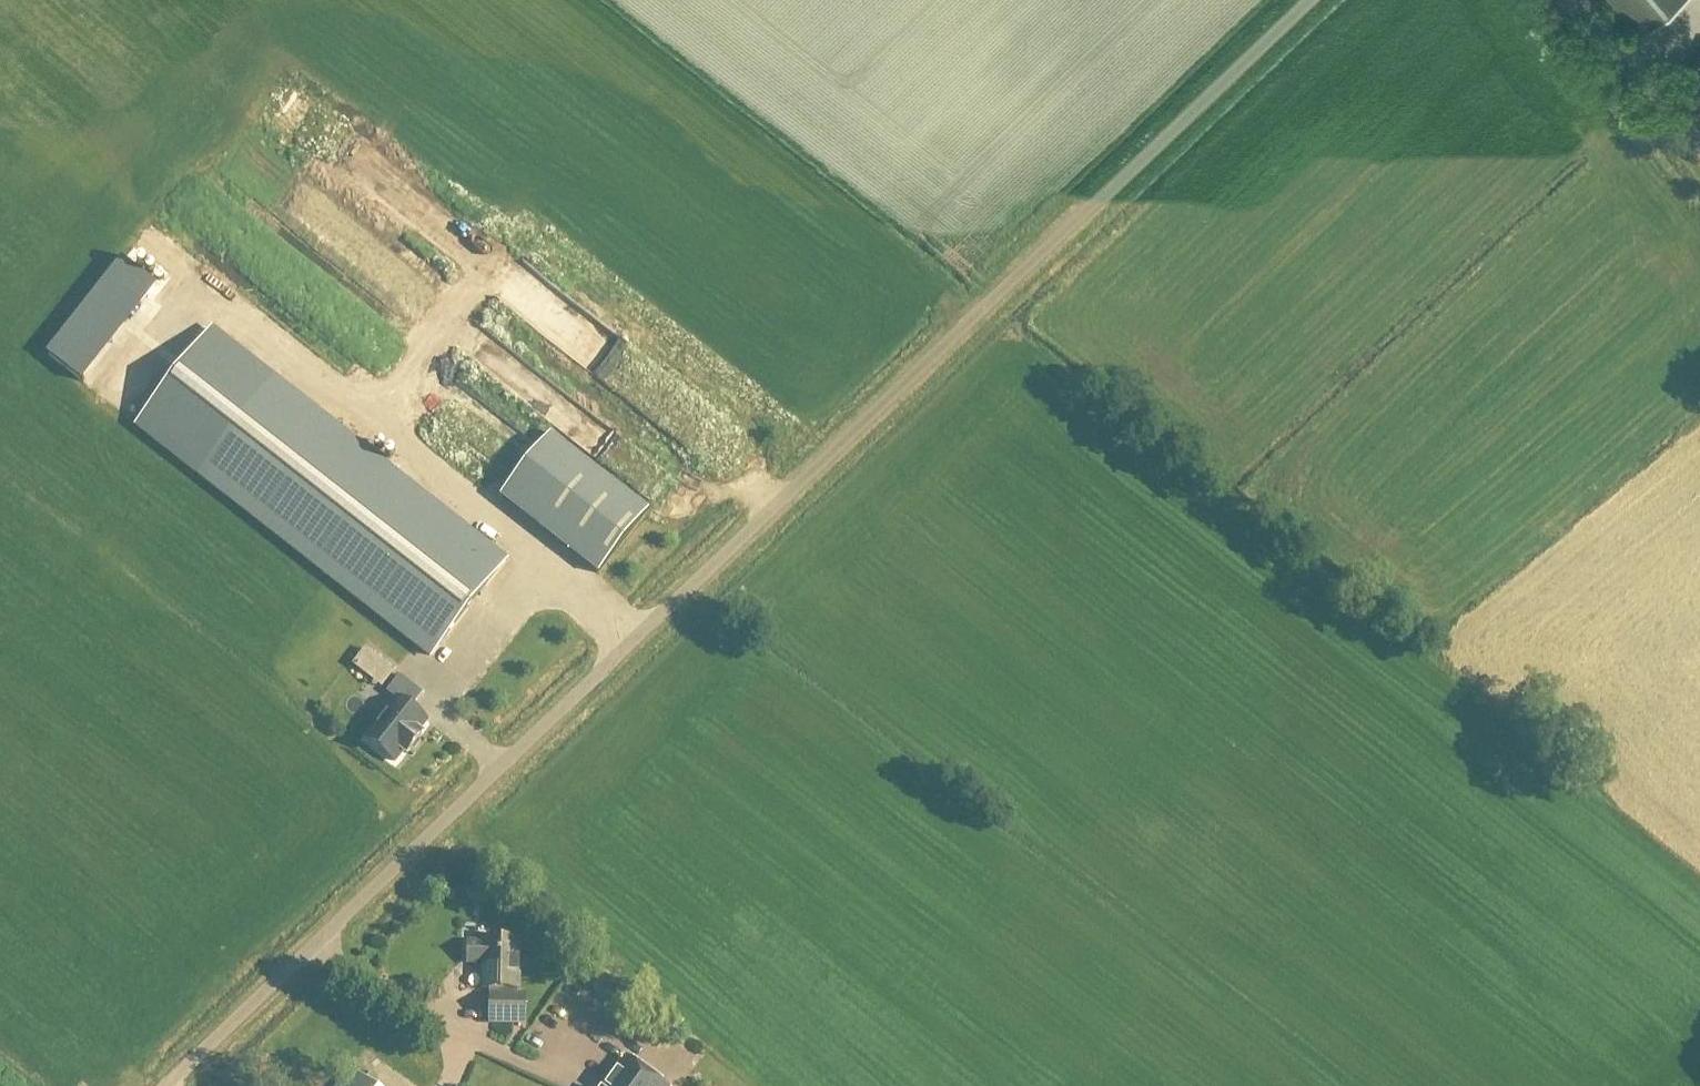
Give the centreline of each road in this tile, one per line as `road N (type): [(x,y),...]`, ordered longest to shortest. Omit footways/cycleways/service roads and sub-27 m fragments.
road 1 (unclassified): [(173,1085),(1309,0)]
road 2 (unclassified): [(1699,157),(1569,0)]

